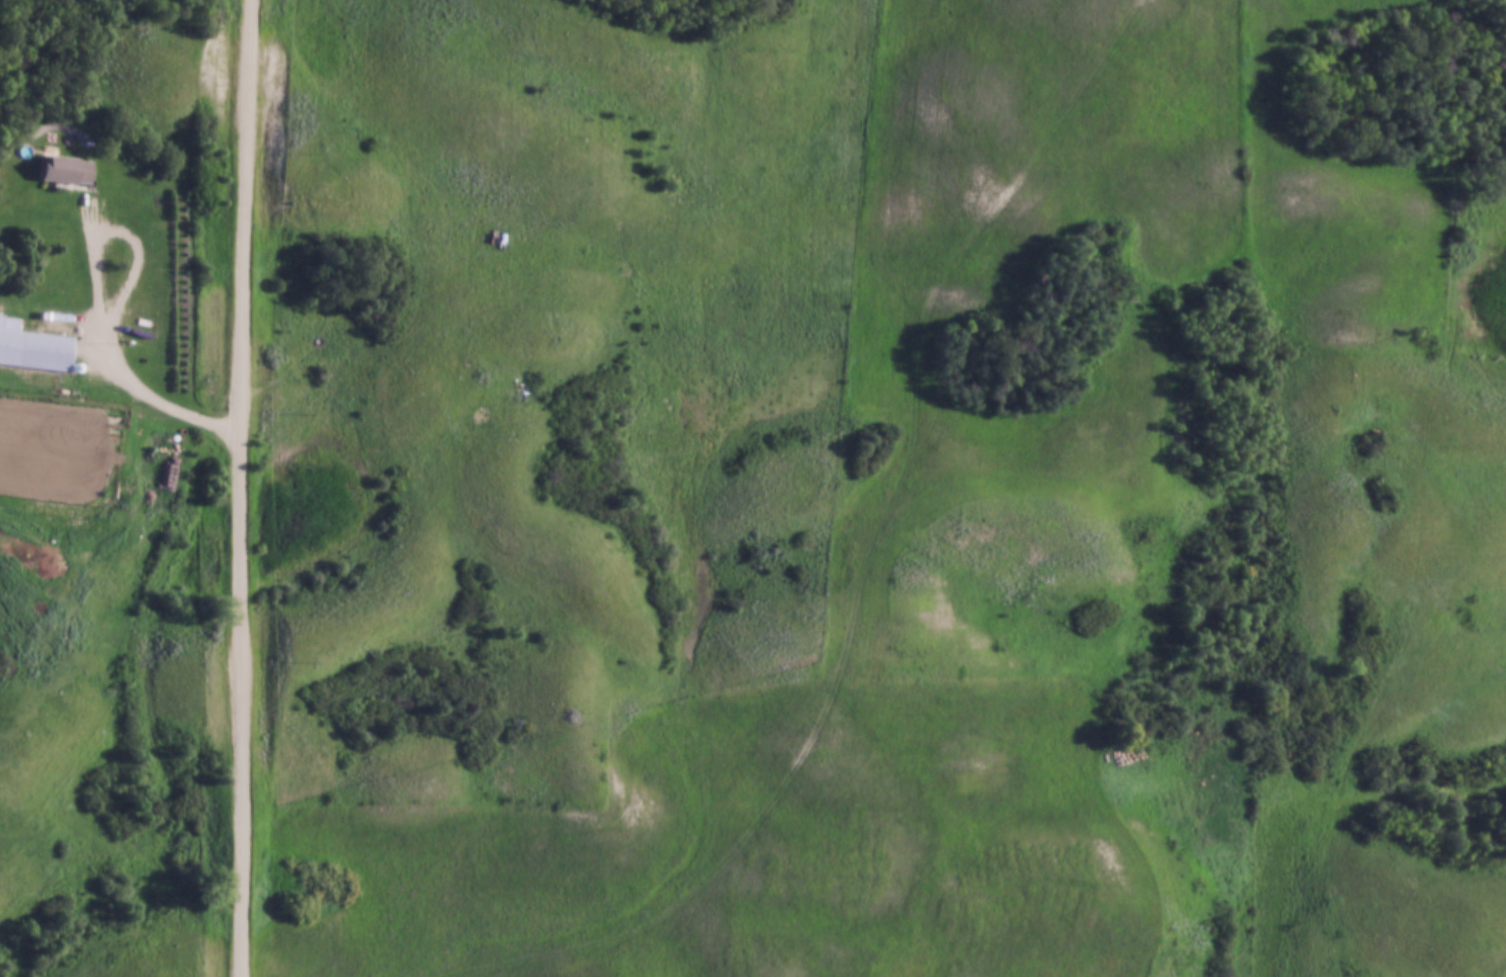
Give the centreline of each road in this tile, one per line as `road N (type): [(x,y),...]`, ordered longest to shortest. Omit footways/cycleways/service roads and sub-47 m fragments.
road 1 (residential): [(239,976),(240,296),(251,0)]

